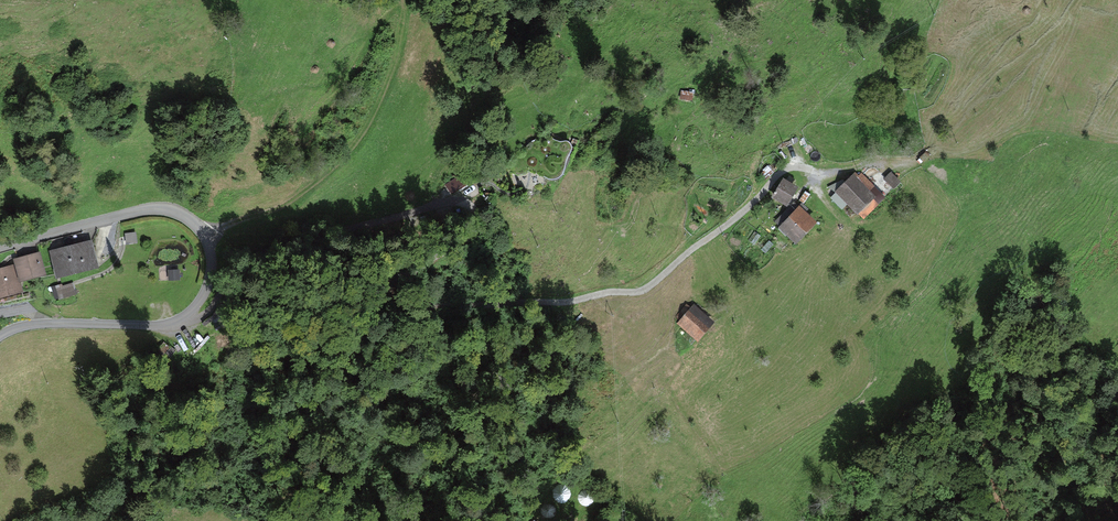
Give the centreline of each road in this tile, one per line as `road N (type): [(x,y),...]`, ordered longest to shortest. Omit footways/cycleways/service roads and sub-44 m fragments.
road 1 (unclassified): [(0,336),(42,323),(167,323),(197,302),(211,270),(200,228),(167,209),(0,248)]
road 2 (track): [(203,234),(289,204),(351,148),(388,82),(406,0)]

